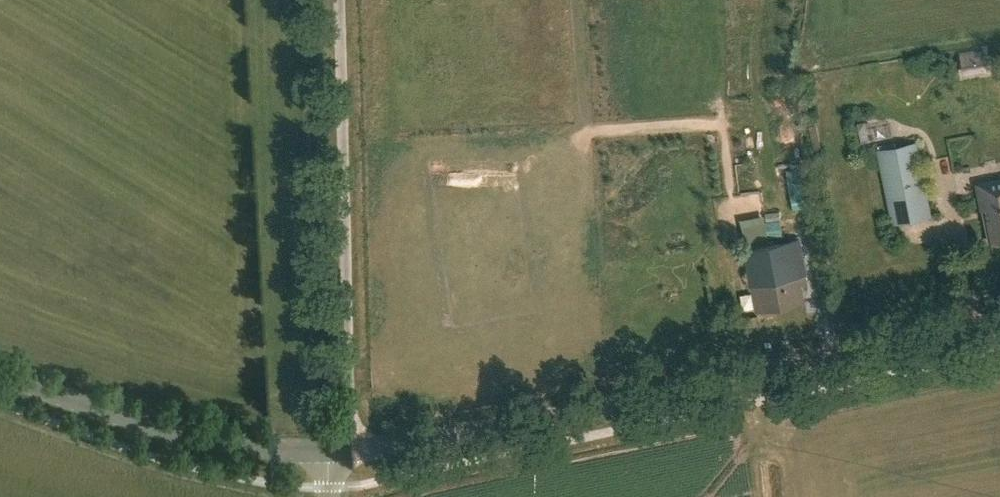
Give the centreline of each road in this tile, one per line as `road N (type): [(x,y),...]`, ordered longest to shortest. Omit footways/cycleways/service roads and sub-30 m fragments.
road 1 (tertiary): [(999,323),(338,454)]
road 2 (track): [(338,454),(351,401),(341,0)]
road 3 (tertiary): [(338,454),(240,446),(169,429),(0,374)]

